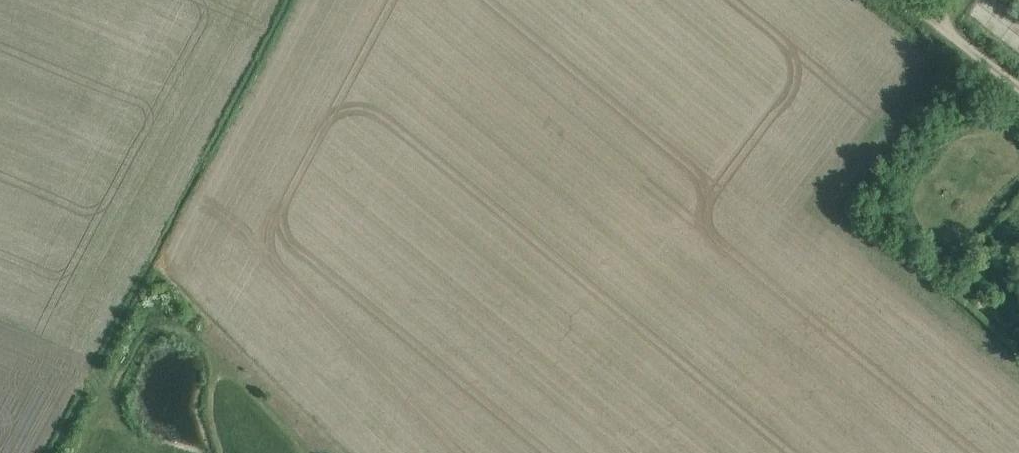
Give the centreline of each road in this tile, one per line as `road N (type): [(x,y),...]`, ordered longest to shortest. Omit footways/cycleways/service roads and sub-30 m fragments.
road 1 (track): [(1018,84),(917,4)]

